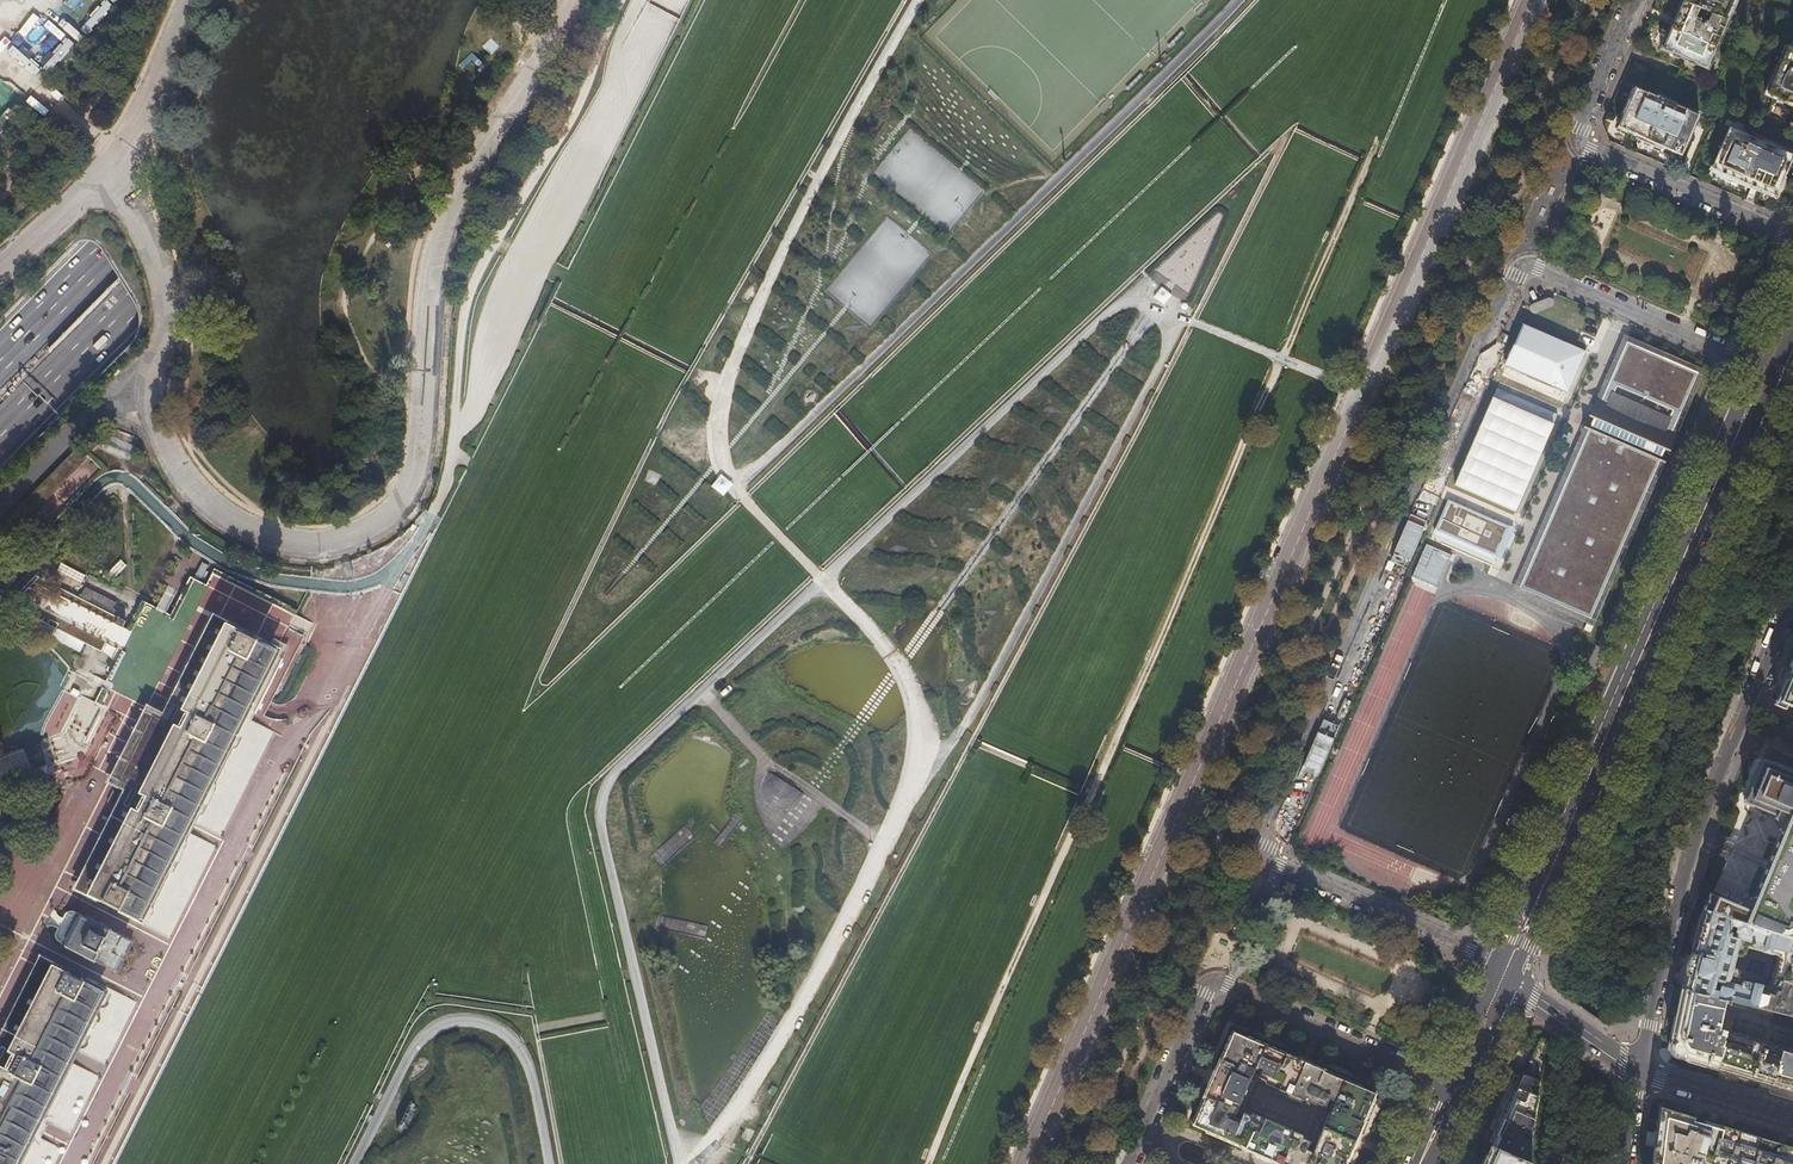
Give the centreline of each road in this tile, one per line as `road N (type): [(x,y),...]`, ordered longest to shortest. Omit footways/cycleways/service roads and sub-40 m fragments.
road 1 (unclassified): [(1026,1163),(1530,0)]
road 2 (residential): [(1504,968),(1262,860),(1525,264),(1754,362)]
road 3 (track): [(1390,109),(928,1163)]
road 4 (trunk): [(0,438),(433,0)]
road 5 (primary): [(1504,968),(1738,430)]
road 6 (track): [(918,773),(955,740),(976,707),(1167,345),(1165,309),(1148,294)]
road 7 (track): [(701,692),(615,772),(601,807),(680,1163)]
road 8 (trunk): [(353,0),(0,358)]
road 9 (residential): [(1128,1163),(1214,984),(1454,1088)]
road 10 (track): [(1148,294),(1113,308),(823,577)]
road 11 (tertiary): [(1749,697),(1676,905),(1641,1072)]
road 12 (residential): [(1792,237),(1582,141),(1639,0)]
road 13 (track): [(550,1163),(525,1054),(493,1024),(466,1018),(440,1023),(419,1042),(355,1163)]
road 14 (track): [(1361,391),(1165,309)]
road 15 (residential): [(1641,1072),(1534,1000),(1504,968)]
road 16 (track): [(823,577),(701,692)]
road 17 (residential): [(1641,1072),(1792,1119)]
road 18 (track): [(131,146),(0,84)]
road 19 (primary): [(1454,1088),(1504,968)]

